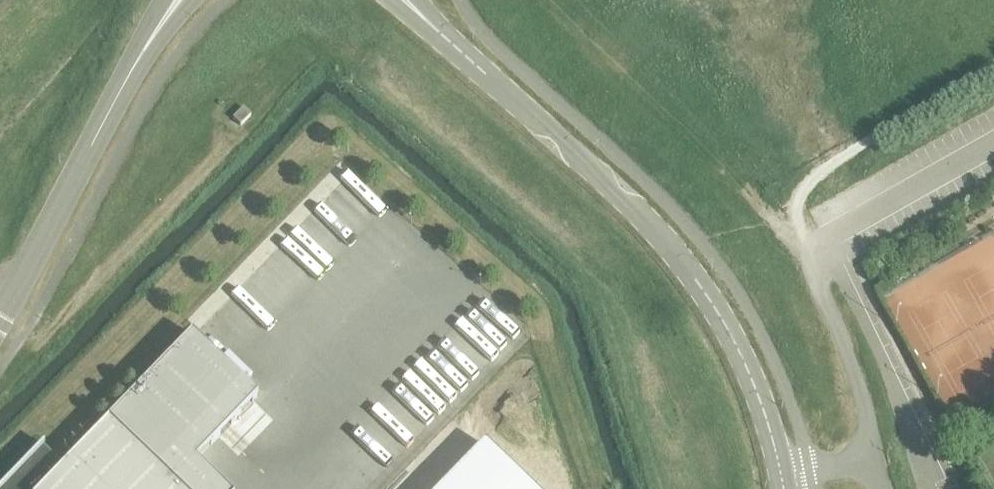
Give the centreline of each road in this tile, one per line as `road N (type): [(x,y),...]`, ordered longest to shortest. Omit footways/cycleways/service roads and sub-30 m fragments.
road 1 (tertiary): [(783,488),(739,353),(679,258),(431,26)]
road 2 (unclassified): [(143,51),(0,321)]

